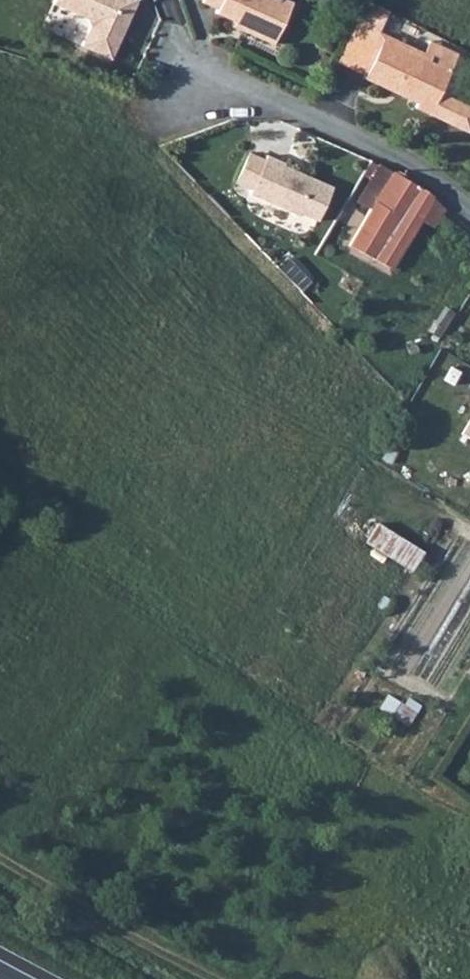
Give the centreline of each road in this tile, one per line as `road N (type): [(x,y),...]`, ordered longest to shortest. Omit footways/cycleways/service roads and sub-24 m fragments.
road 1 (residential): [(0,68),(153,127),(221,123),(267,105),(341,126),(469,209)]
road 2 (track): [(0,854),(231,978)]

